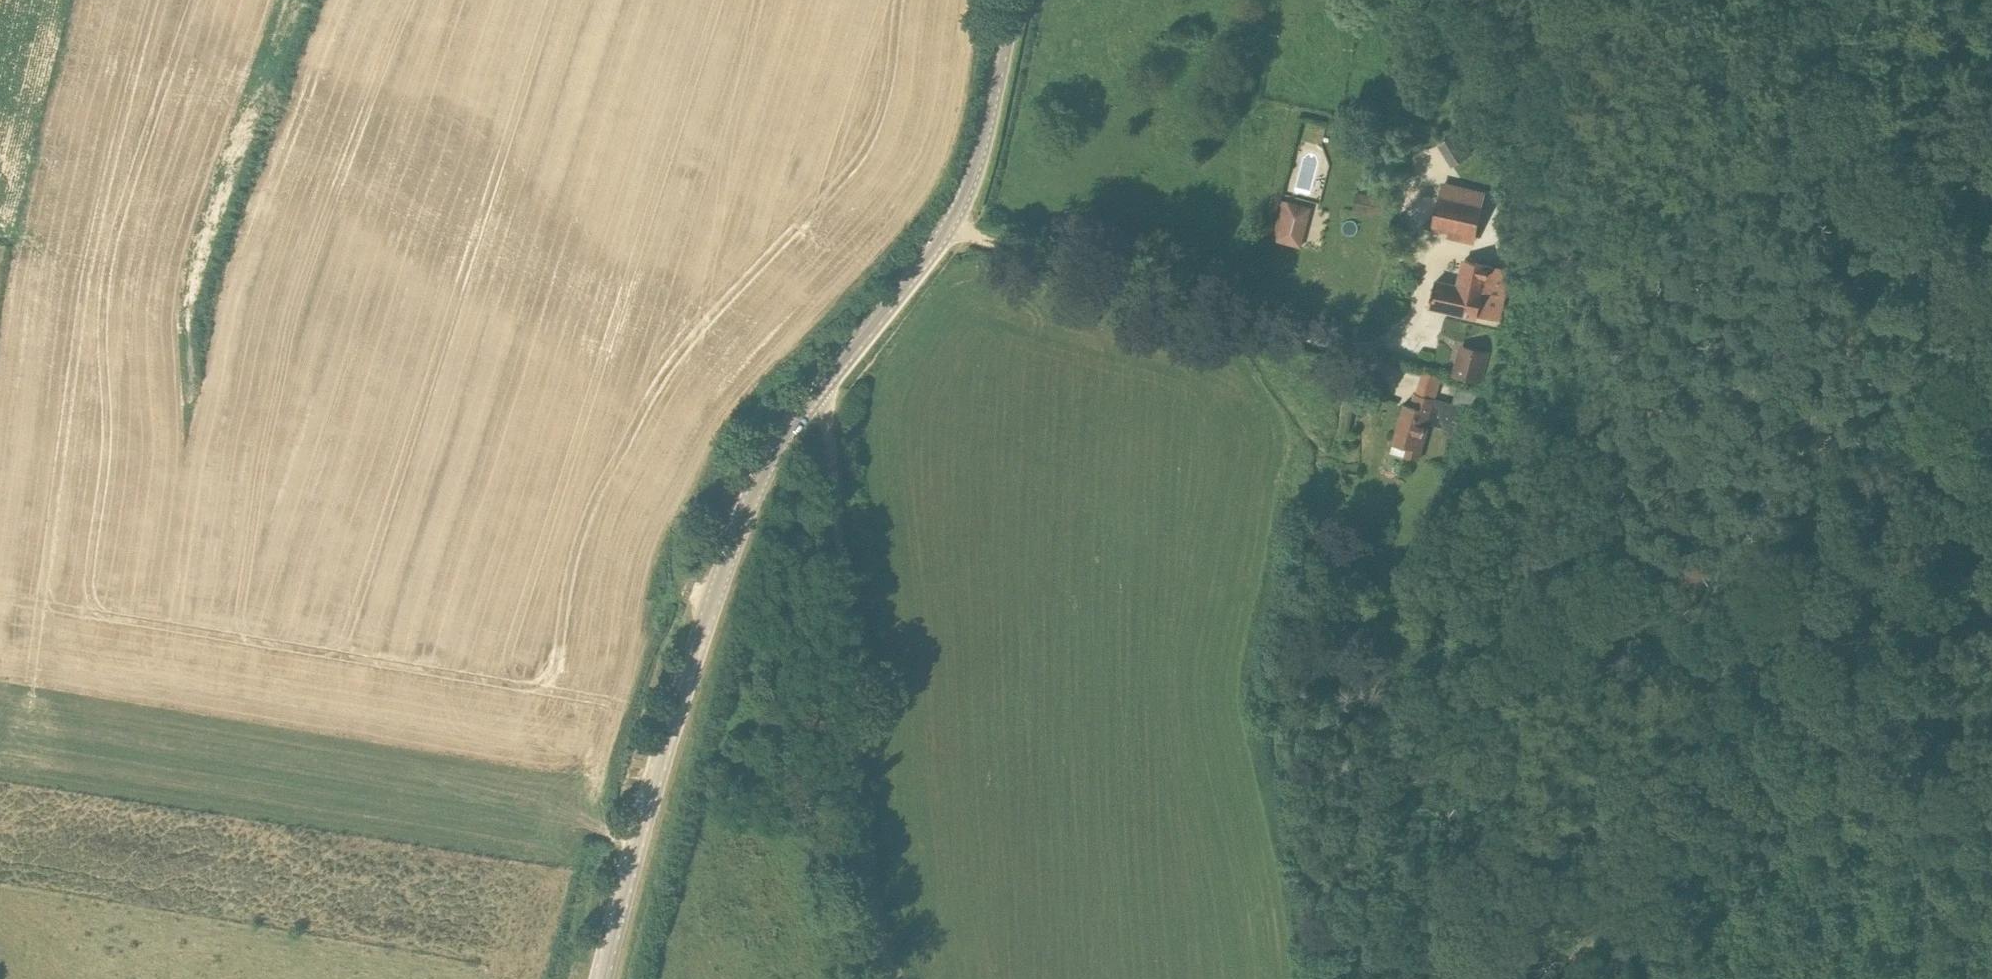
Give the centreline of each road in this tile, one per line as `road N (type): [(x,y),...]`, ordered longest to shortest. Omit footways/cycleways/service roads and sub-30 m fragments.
road 1 (tertiary): [(601,978),(680,702),(756,488),(816,392)]
road 2 (unclassified): [(893,978),(867,869),(827,410),(816,392)]
road 3 (tertiary): [(816,392),(953,222),(972,182),(1015,0)]

